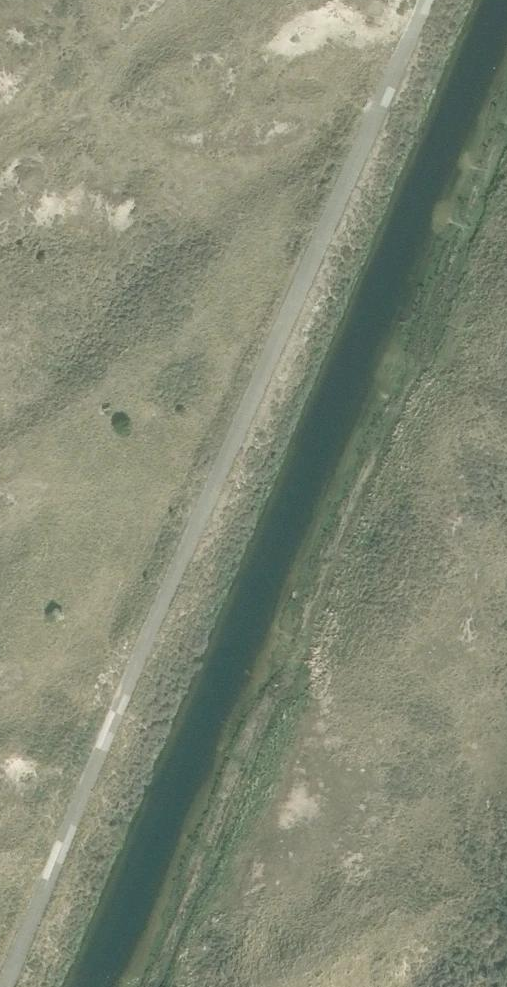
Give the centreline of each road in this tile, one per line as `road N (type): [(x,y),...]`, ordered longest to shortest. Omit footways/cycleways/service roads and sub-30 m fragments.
road 1 (track): [(6,986),(421,0)]
road 2 (track): [(506,106),(336,544),(147,986)]

